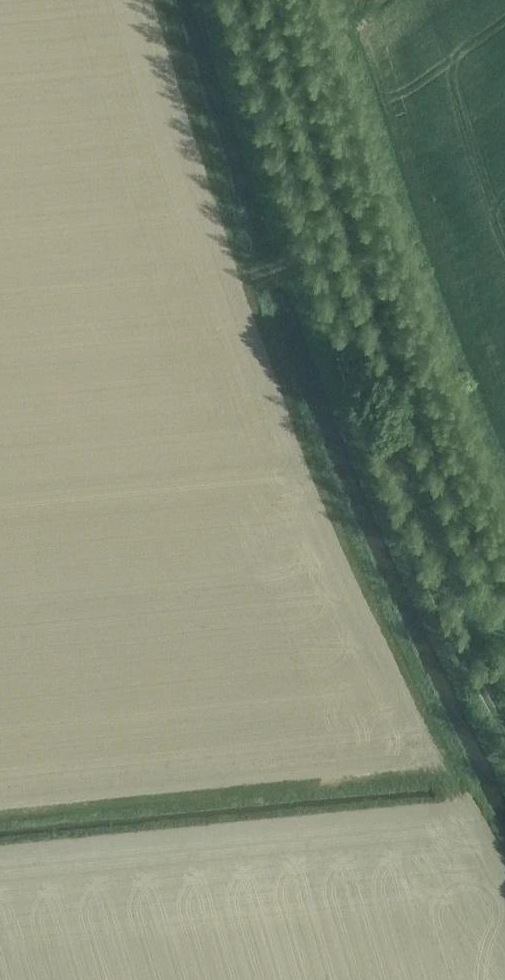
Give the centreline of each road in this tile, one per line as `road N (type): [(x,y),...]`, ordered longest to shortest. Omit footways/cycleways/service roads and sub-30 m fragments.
road 1 (track): [(229,0),(335,358),(504,742)]

